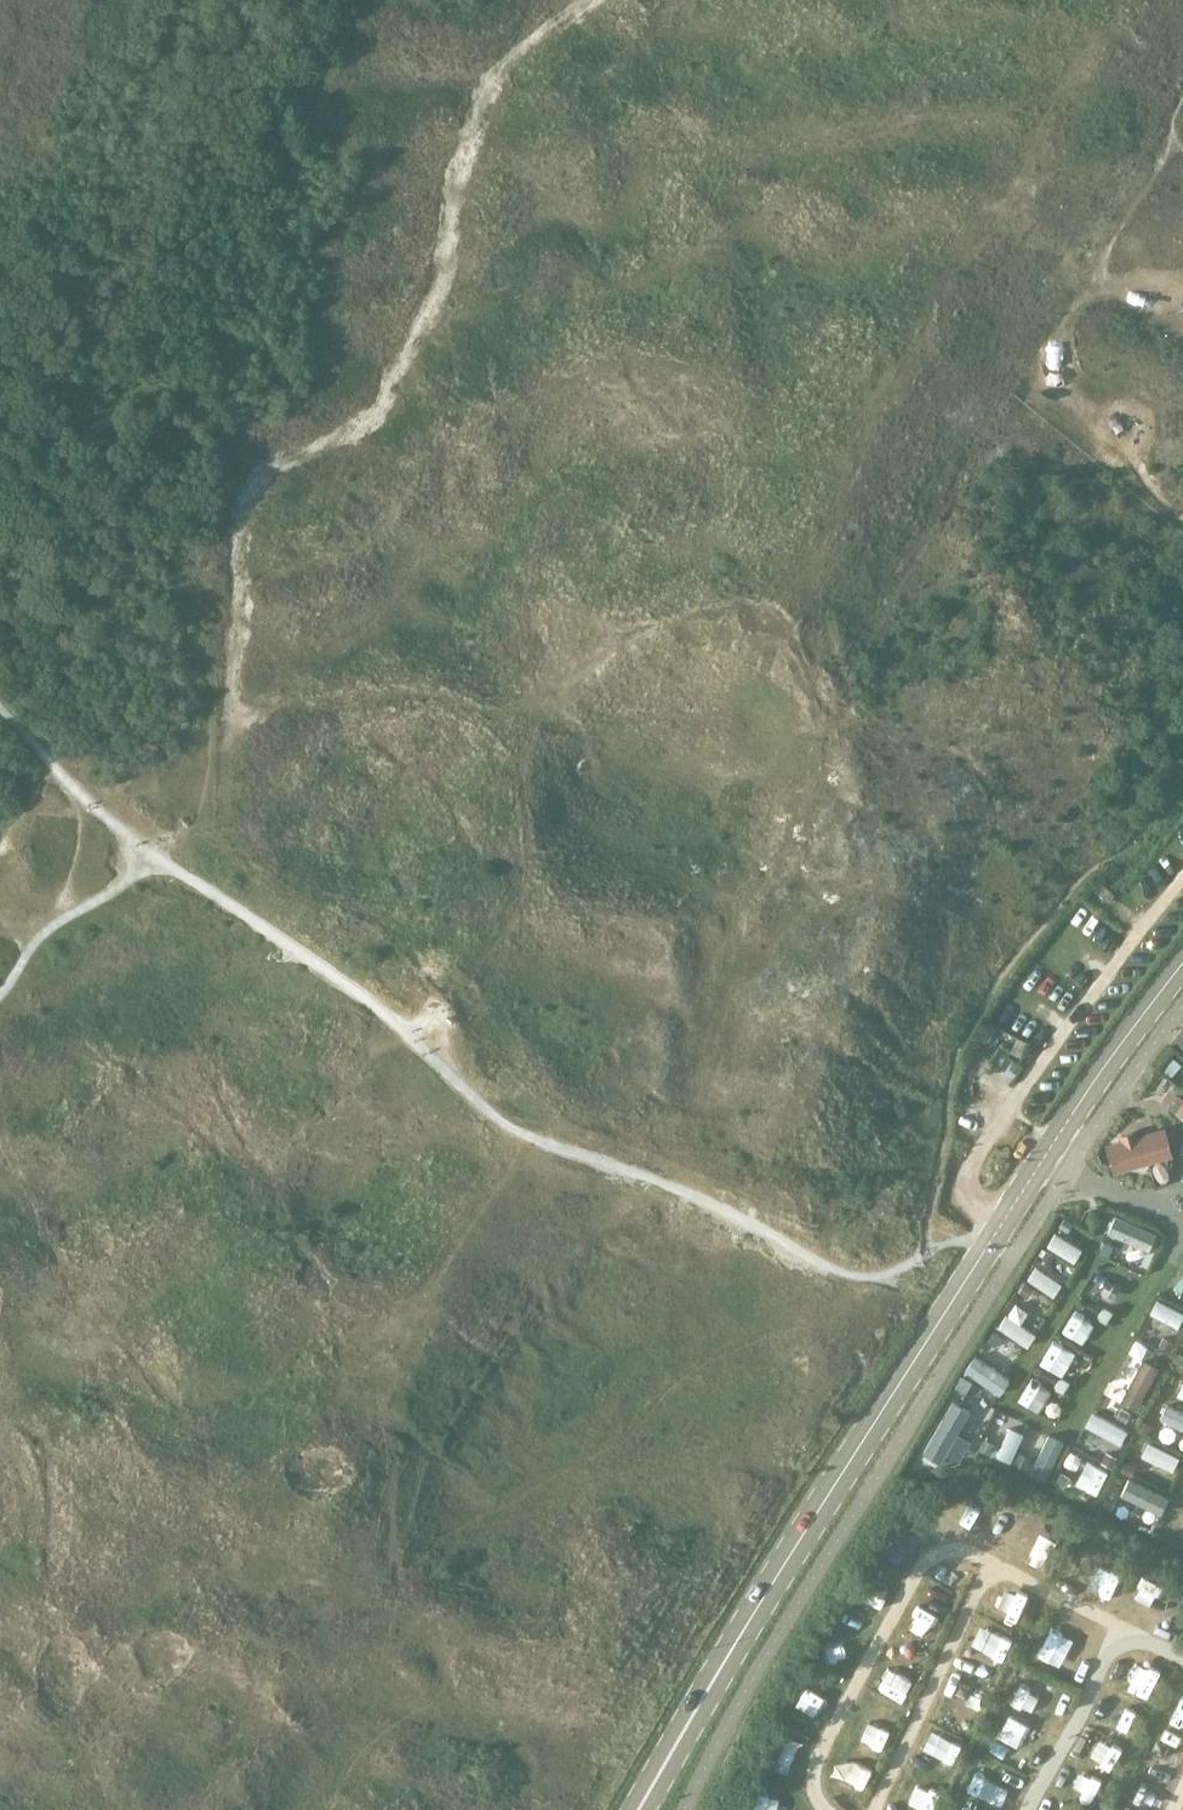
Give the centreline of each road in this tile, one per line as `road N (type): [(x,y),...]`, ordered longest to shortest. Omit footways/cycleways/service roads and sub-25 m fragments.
road 1 (secondary): [(635,1809),(986,1249),(1182,978)]

